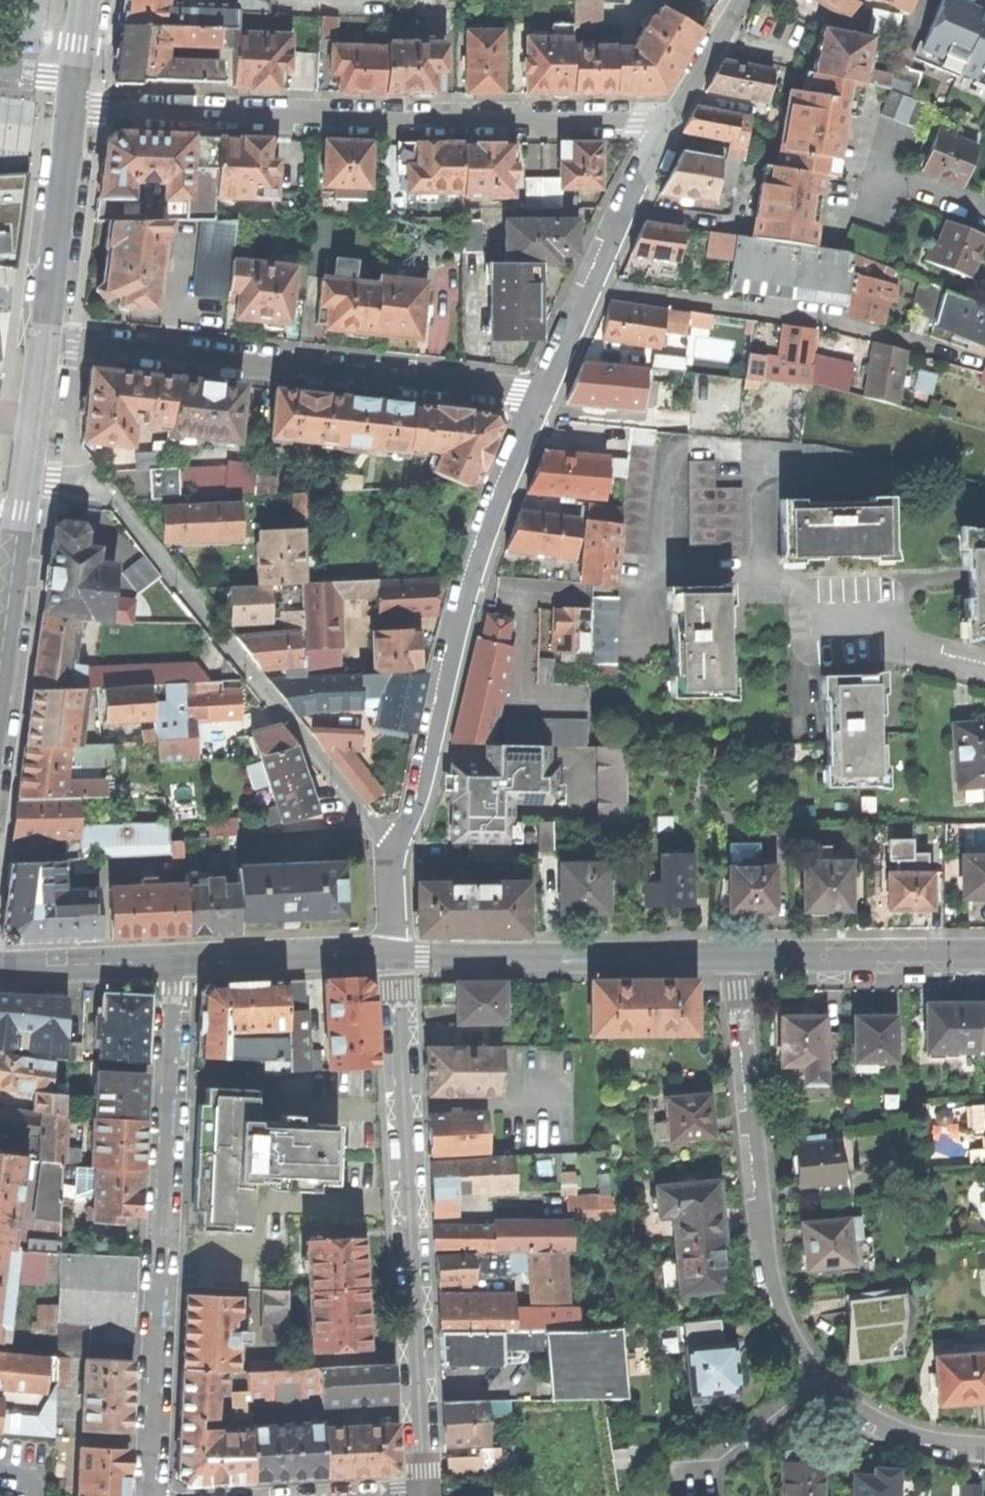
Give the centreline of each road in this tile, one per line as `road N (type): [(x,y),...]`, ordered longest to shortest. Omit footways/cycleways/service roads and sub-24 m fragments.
road 1 (residential): [(670,120),(71,107)]
road 2 (residential): [(433,1494),(396,952)]
road 3 (residential): [(26,479),(82,484),(115,497),(393,849)]
road 4 (residential): [(178,959),(151,1495)]
road 5 (residential): [(45,337),(546,396)]
road 6 (residential): [(546,396),(503,486),(412,813),(393,849)]
road 7 (residential): [(740,951),(767,1276),(788,1339),(817,1384)]
road 8 (residential): [(591,285),(845,324),(984,367)]
road 9 (unclassified): [(396,952),(740,951)]
road 10 (unclassified): [(740,951),(984,956)]
road 11 (secondary): [(45,337),(71,107)]
road 12 (unclassified): [(178,959),(396,952)]
road 13 (secondary): [(0,666),(26,479)]
road 14 (residential): [(670,120),(591,285)]
road 15 (residential): [(817,1384),(886,1429),(984,1448)]
road 16 (unclassified): [(0,969),(178,959)]
road 17 (residential): [(817,1384),(715,1466),(680,1469)]
road 18 (residential): [(984,671),(860,643),(841,610)]
road 19 (secondary): [(26,479),(45,337)]
road 20 (residential): [(742,0),(670,120)]
road 21 (residential): [(984,221),(867,177)]

